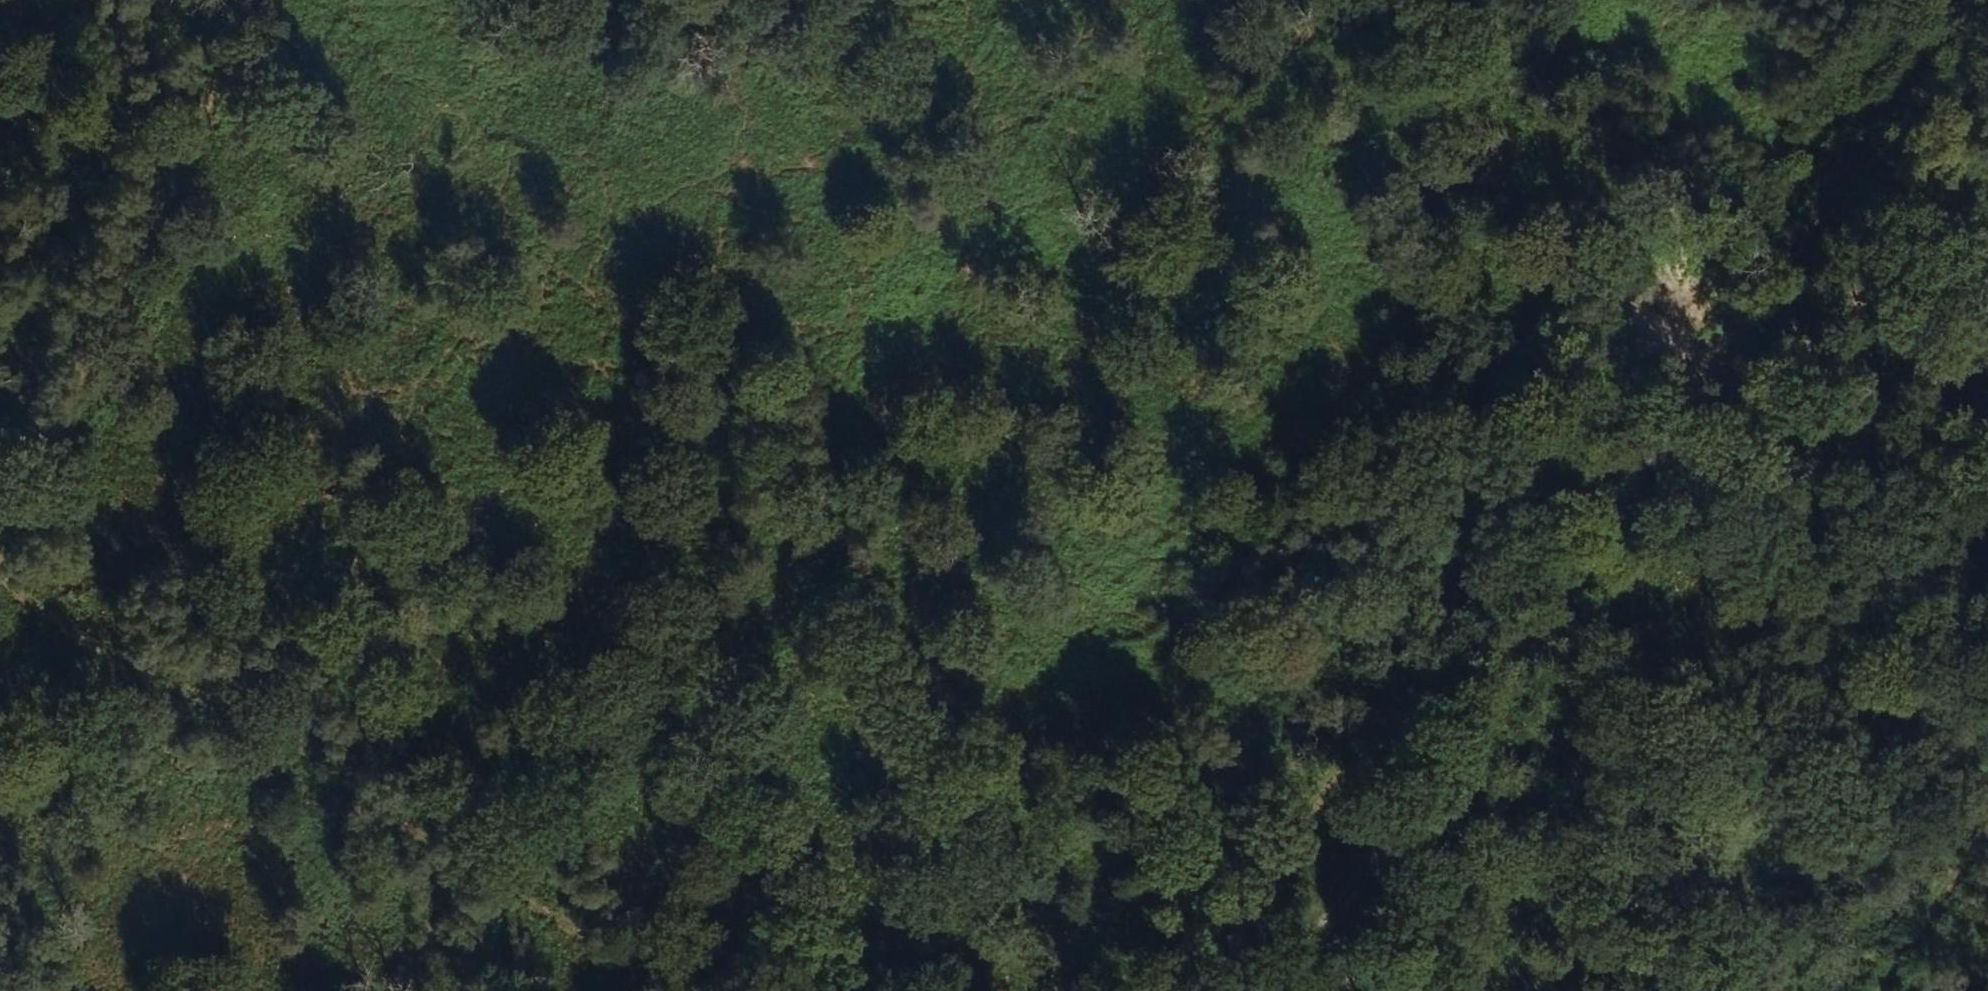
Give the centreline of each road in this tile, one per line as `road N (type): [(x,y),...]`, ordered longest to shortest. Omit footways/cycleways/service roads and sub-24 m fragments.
road 1 (track): [(1963,0),(1921,70),(1781,237),(1277,990)]
road 2 (track): [(0,591),(43,624),(0,690)]

